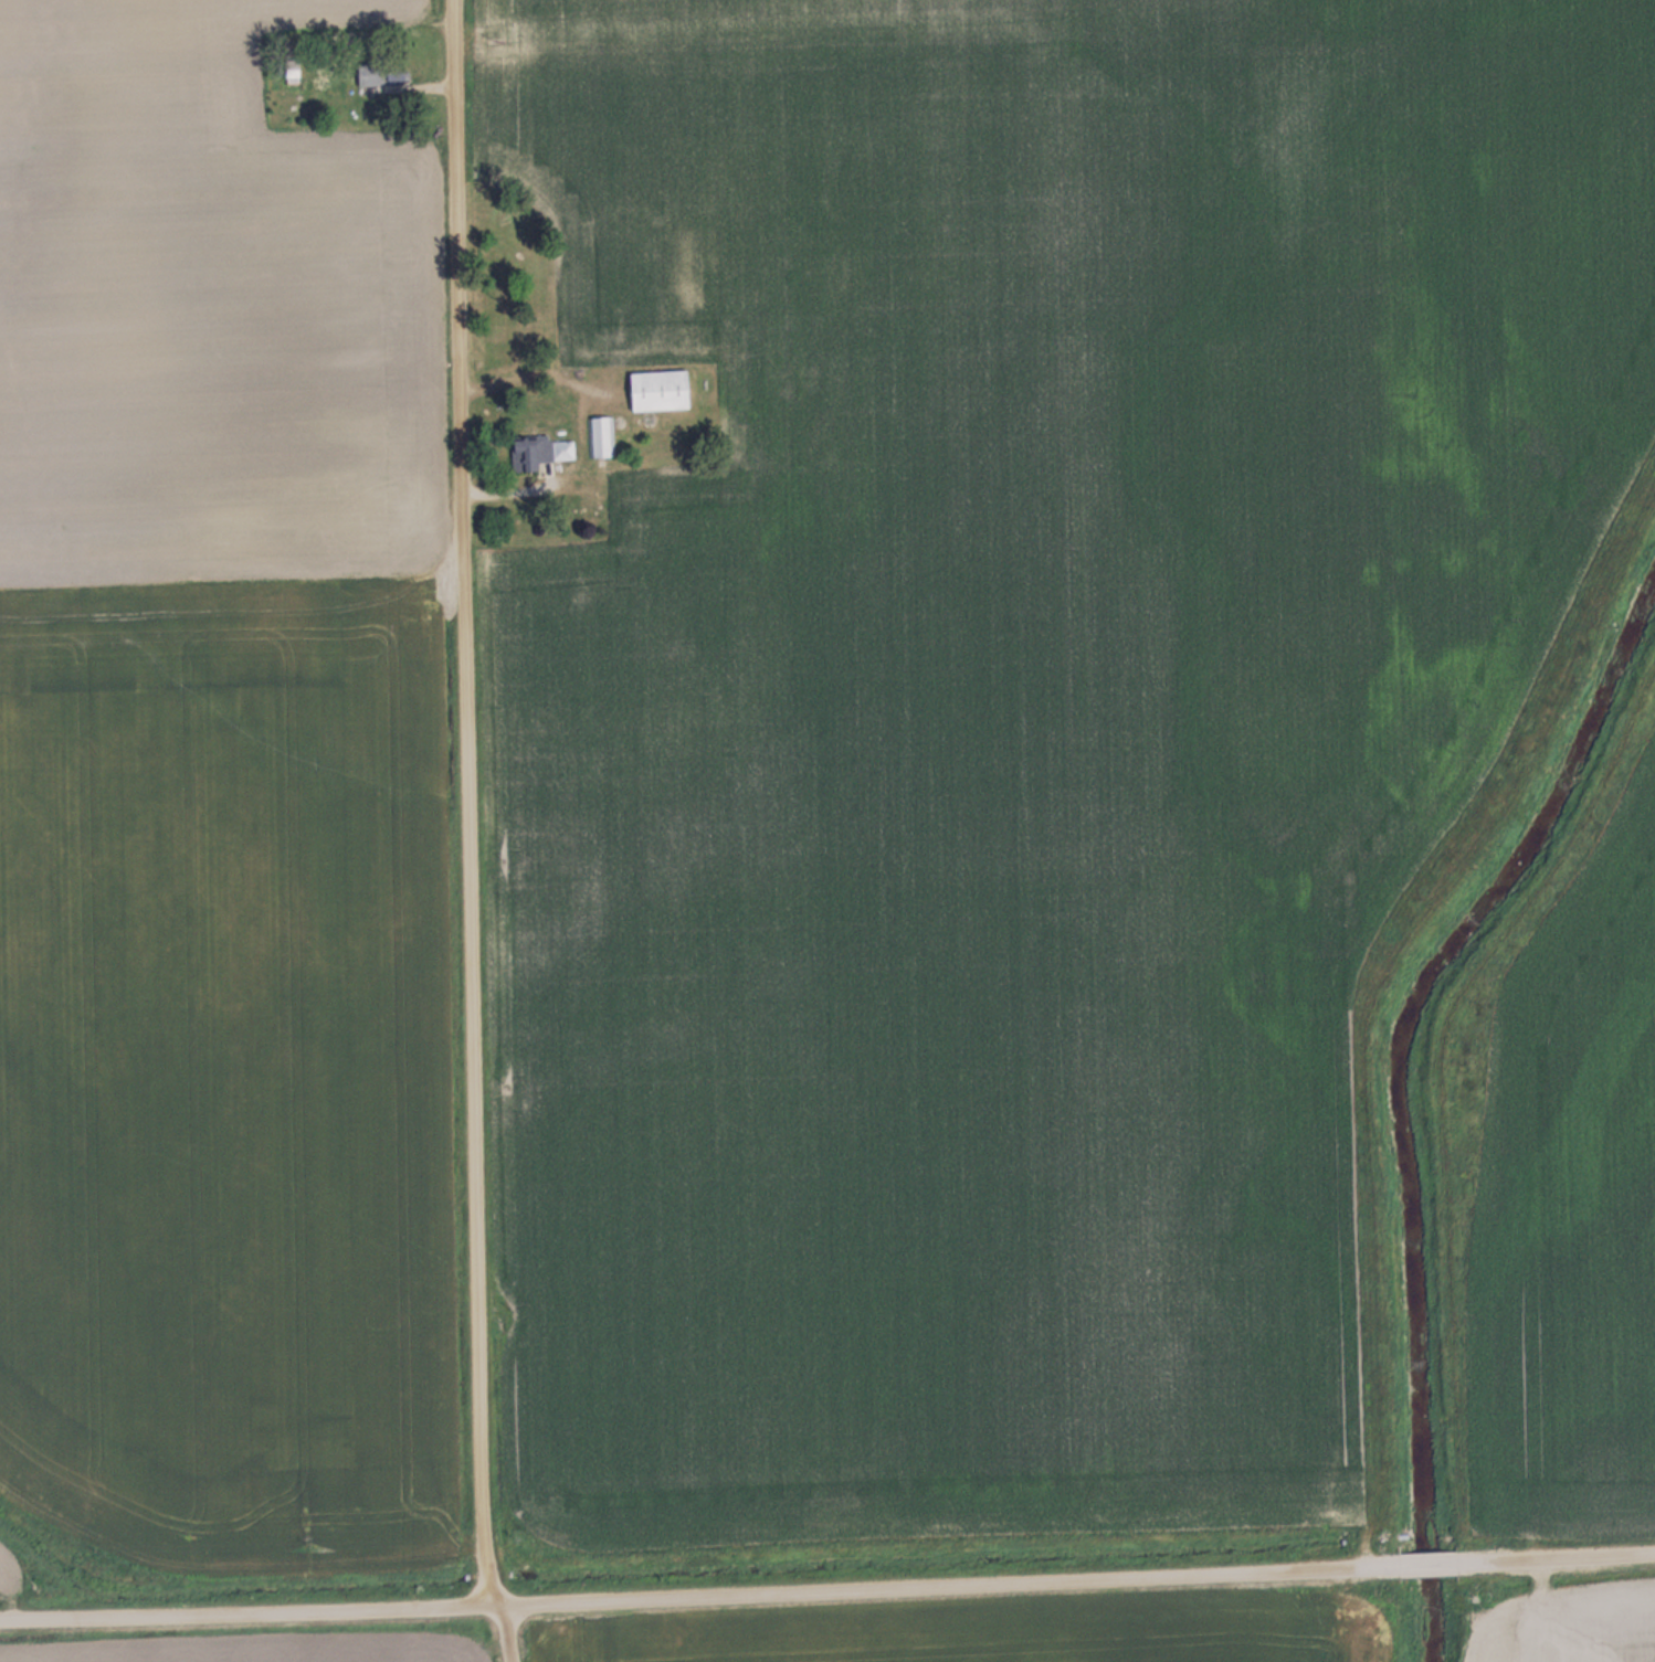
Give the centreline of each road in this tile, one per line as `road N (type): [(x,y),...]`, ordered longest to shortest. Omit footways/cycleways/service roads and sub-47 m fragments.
road 1 (residential): [(516,1661),(488,1580),(446,0)]
road 2 (residential): [(1400,1564),(493,1608),(0,1620)]
road 3 (residential): [(1654,1553),(1455,1562)]

